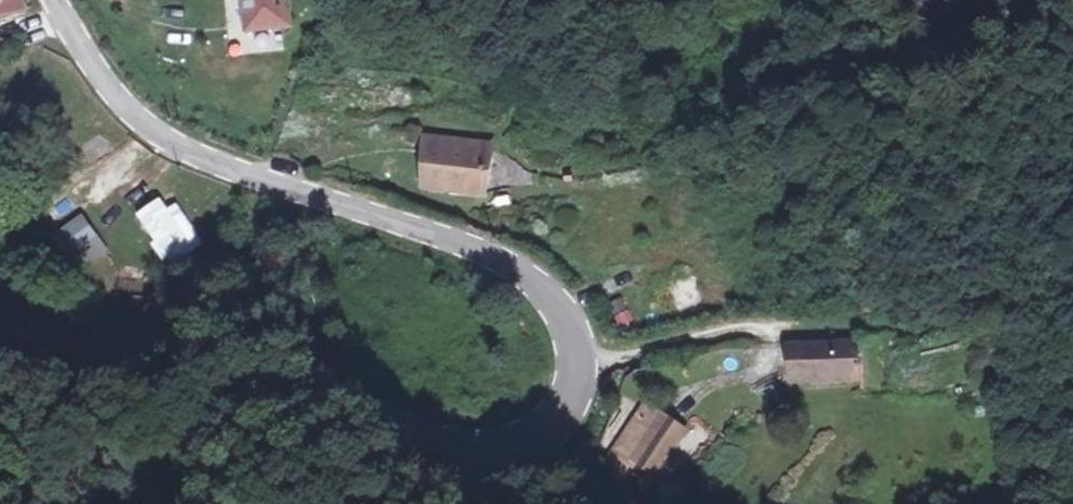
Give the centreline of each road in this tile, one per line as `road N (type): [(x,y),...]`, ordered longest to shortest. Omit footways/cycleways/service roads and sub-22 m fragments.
road 1 (unclassified): [(53,0),(124,105),(186,154),(510,264),(564,314),(575,370),(554,426),(479,452),(335,398),(257,409),(148,503)]

